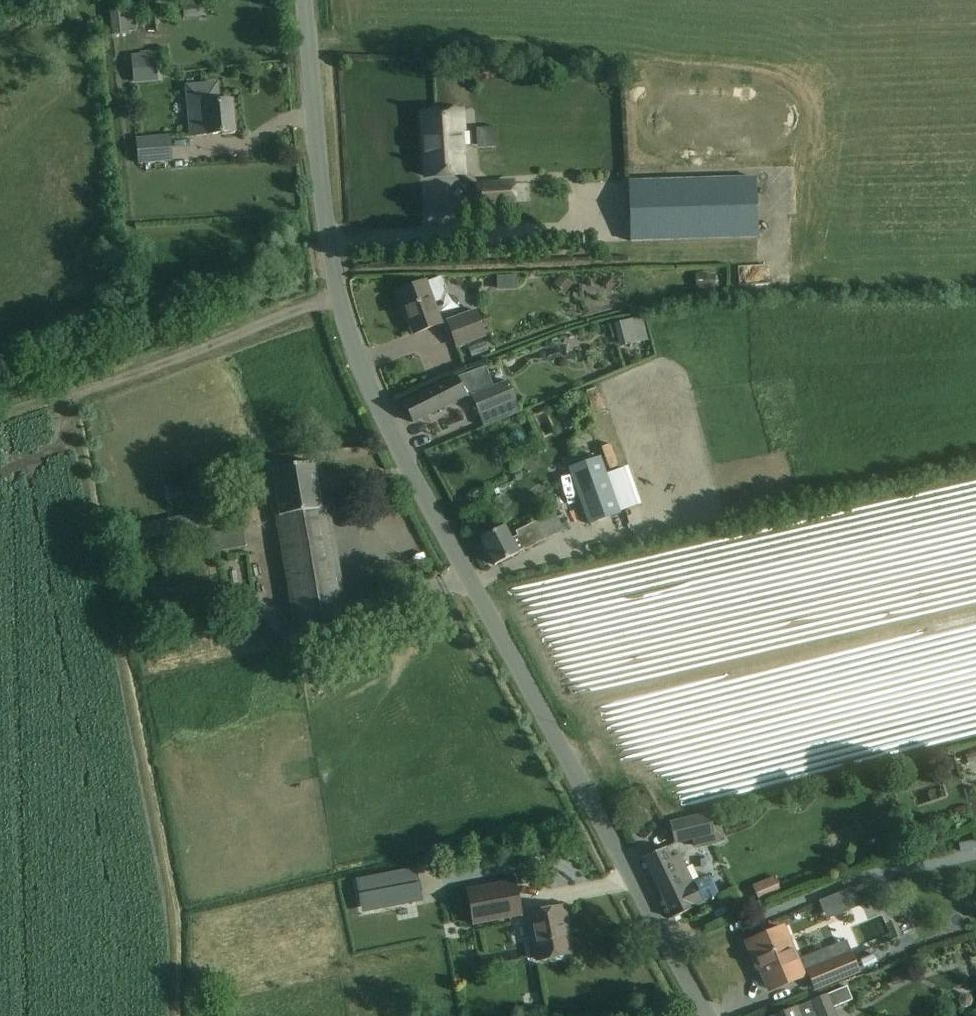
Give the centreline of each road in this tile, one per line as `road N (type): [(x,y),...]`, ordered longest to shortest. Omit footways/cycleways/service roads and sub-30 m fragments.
road 1 (unclassified): [(711,1015),(385,415),(351,336),(330,245),(309,0)]
road 2 (track): [(56,398),(163,932),(162,974)]
road 3 (track): [(341,293),(0,420)]

